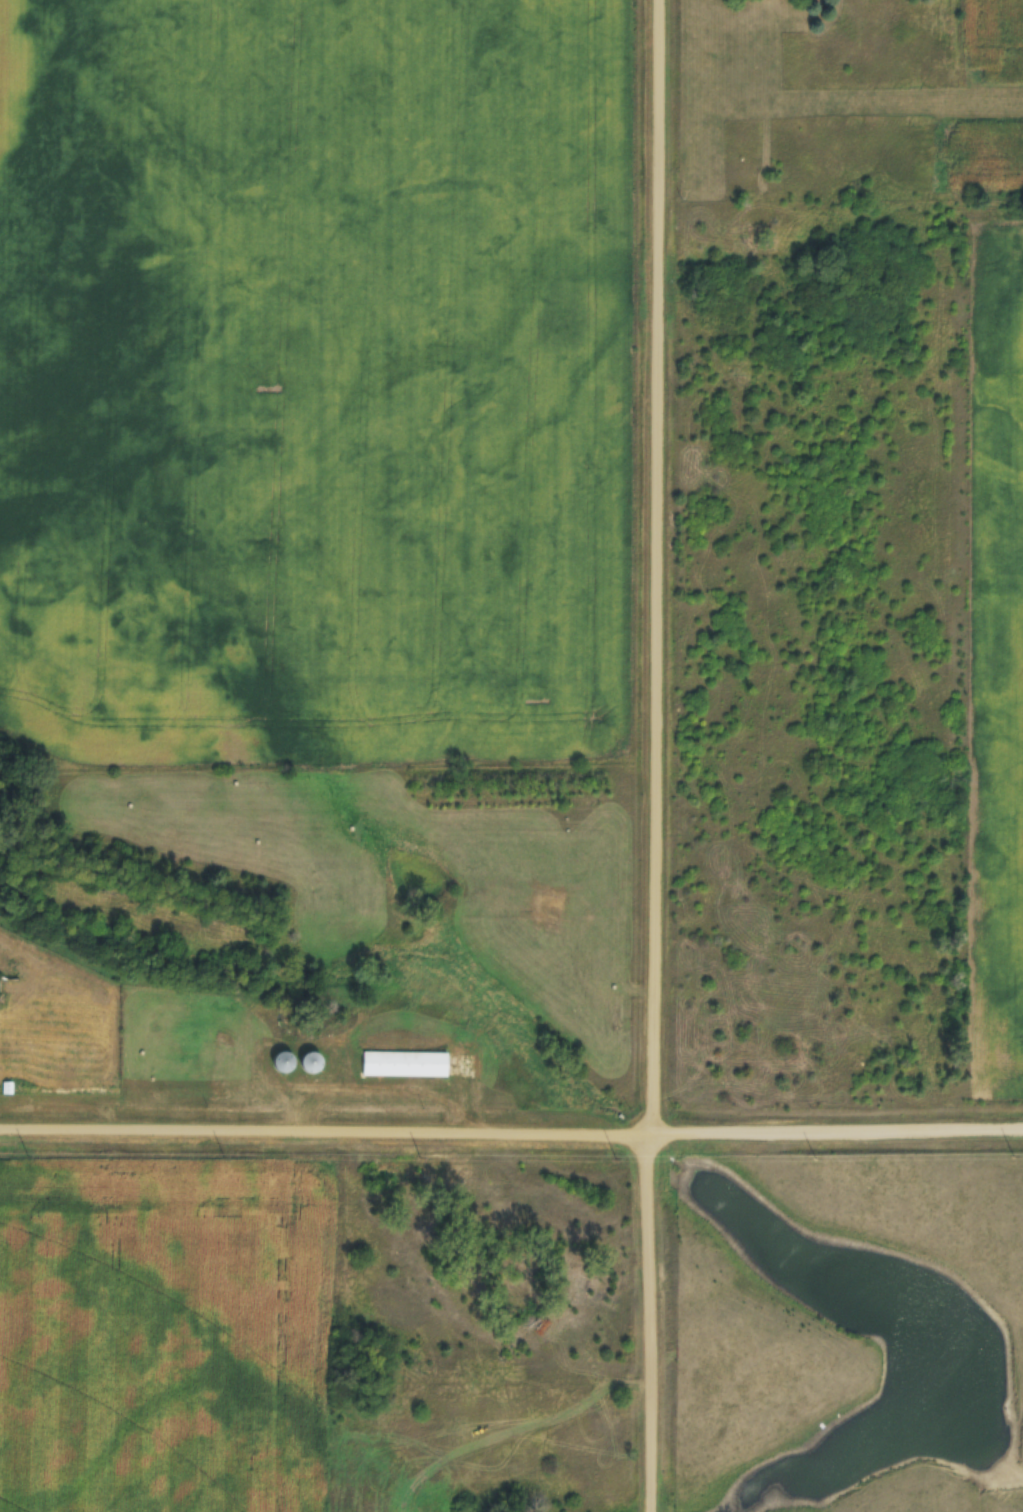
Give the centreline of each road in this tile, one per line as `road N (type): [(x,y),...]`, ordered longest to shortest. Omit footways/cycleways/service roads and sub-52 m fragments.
road 1 (residential): [(650,1511),(658,0)]
road 2 (residential): [(1022,1128),(0,1129)]

